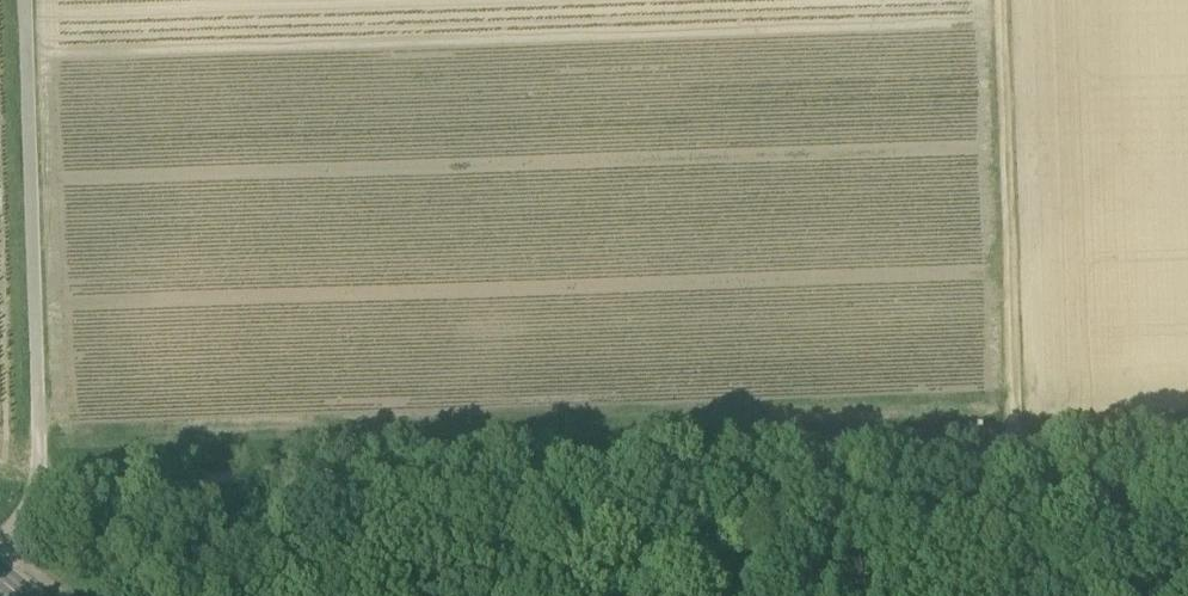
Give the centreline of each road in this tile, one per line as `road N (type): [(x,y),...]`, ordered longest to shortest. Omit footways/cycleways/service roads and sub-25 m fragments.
road 1 (track): [(39,483),(71,491),(1187,450)]
road 2 (unclassified): [(24,0),(39,483),(0,571)]
road 3 (track): [(1014,456),(999,0)]

